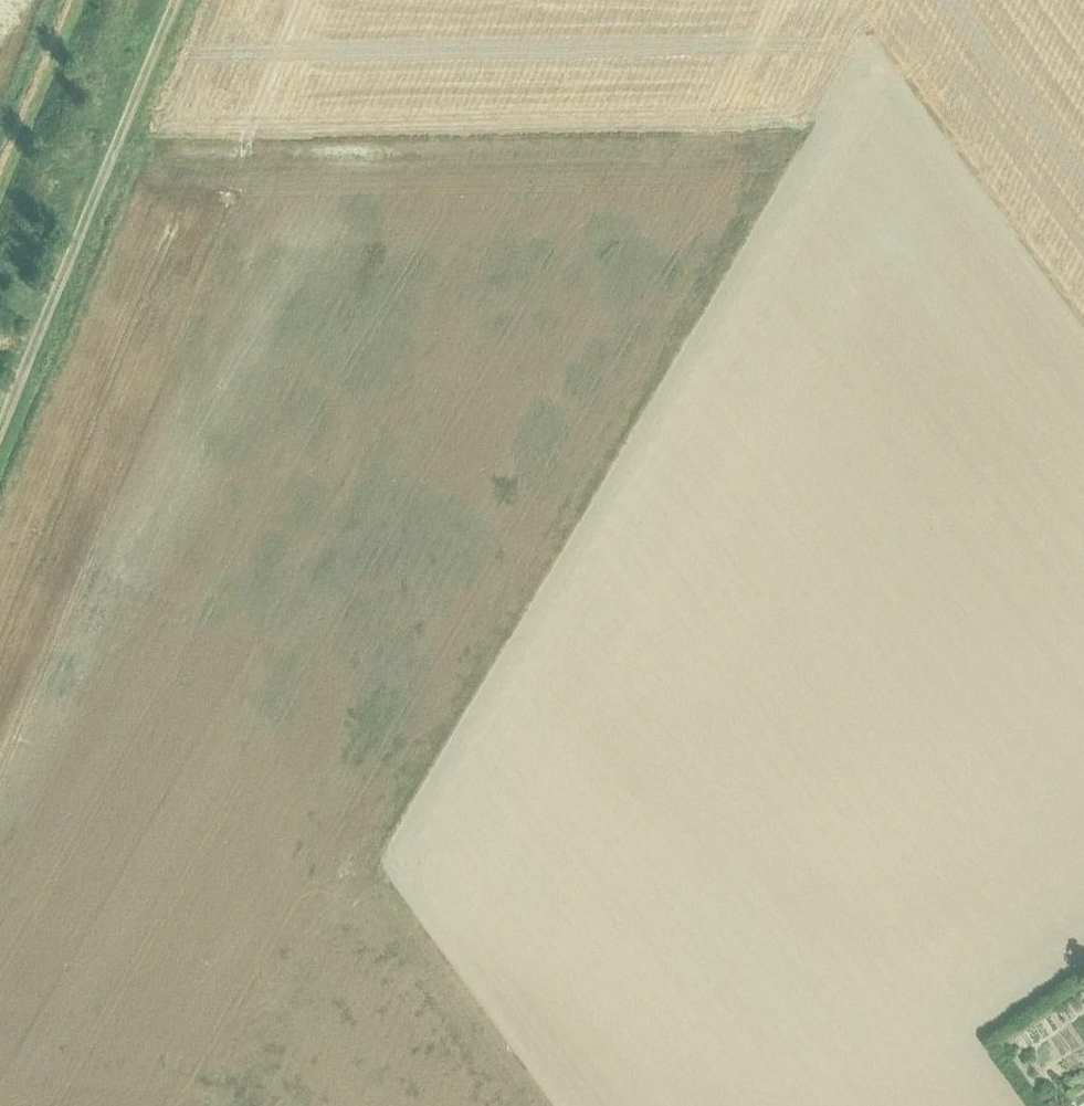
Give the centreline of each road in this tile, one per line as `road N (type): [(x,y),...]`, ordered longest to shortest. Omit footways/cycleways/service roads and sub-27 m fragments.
road 1 (track): [(165,0),(0,406)]
road 2 (track): [(0,190),(77,0)]

